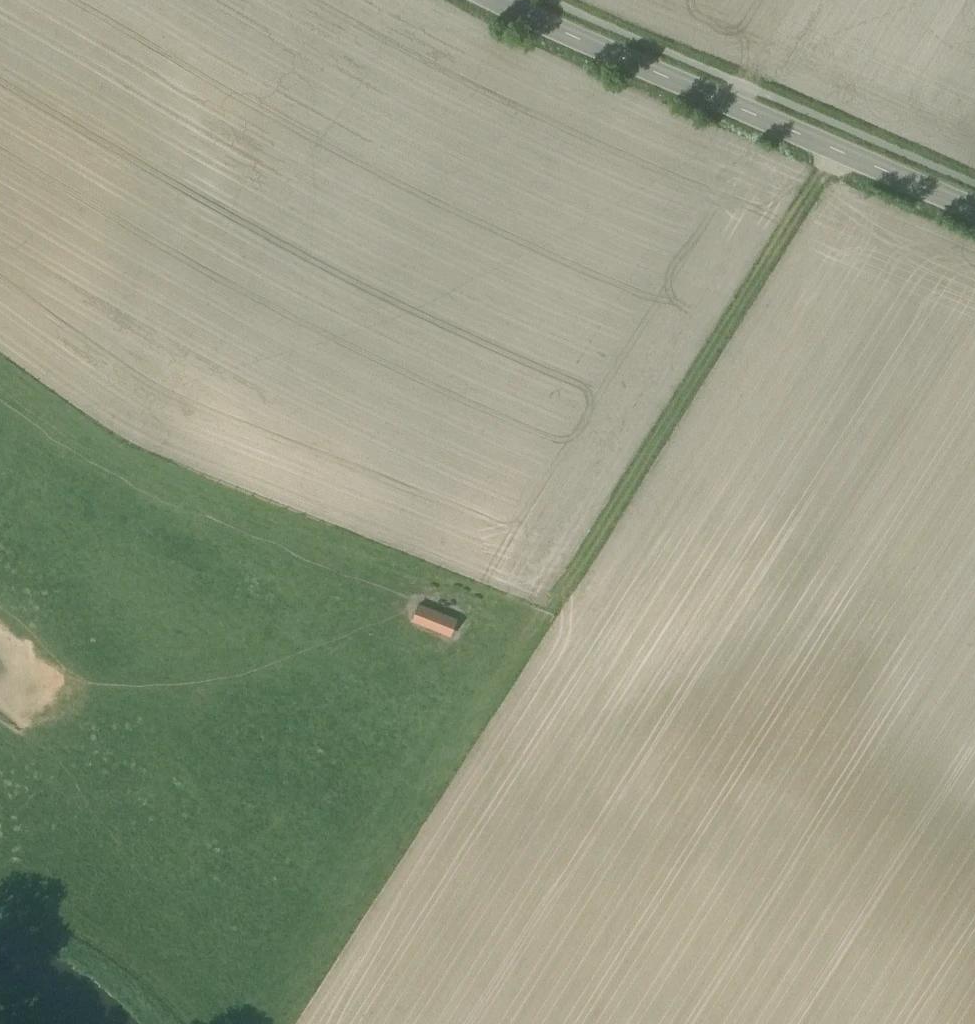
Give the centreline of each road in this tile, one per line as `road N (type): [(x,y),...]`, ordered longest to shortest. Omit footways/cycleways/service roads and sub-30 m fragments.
road 1 (secondary): [(497,0),(974,209)]

